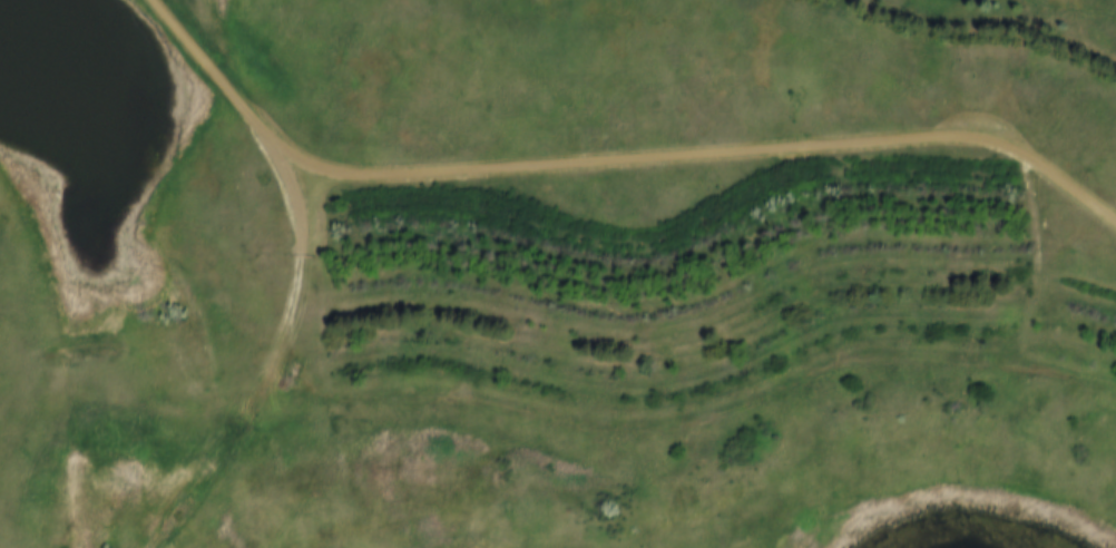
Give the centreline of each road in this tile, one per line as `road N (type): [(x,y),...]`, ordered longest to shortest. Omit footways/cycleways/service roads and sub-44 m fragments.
road 1 (track): [(267,140),(300,215),(290,341),(302,372),(324,397),(476,403),(611,430),(709,420),(861,360),(1005,364),(1027,333),(1039,288),(1041,234),(1028,163)]
road 2 (track): [(143,547),(243,414),(290,322)]
road 3 (track): [(682,0),(565,117),(525,169)]

